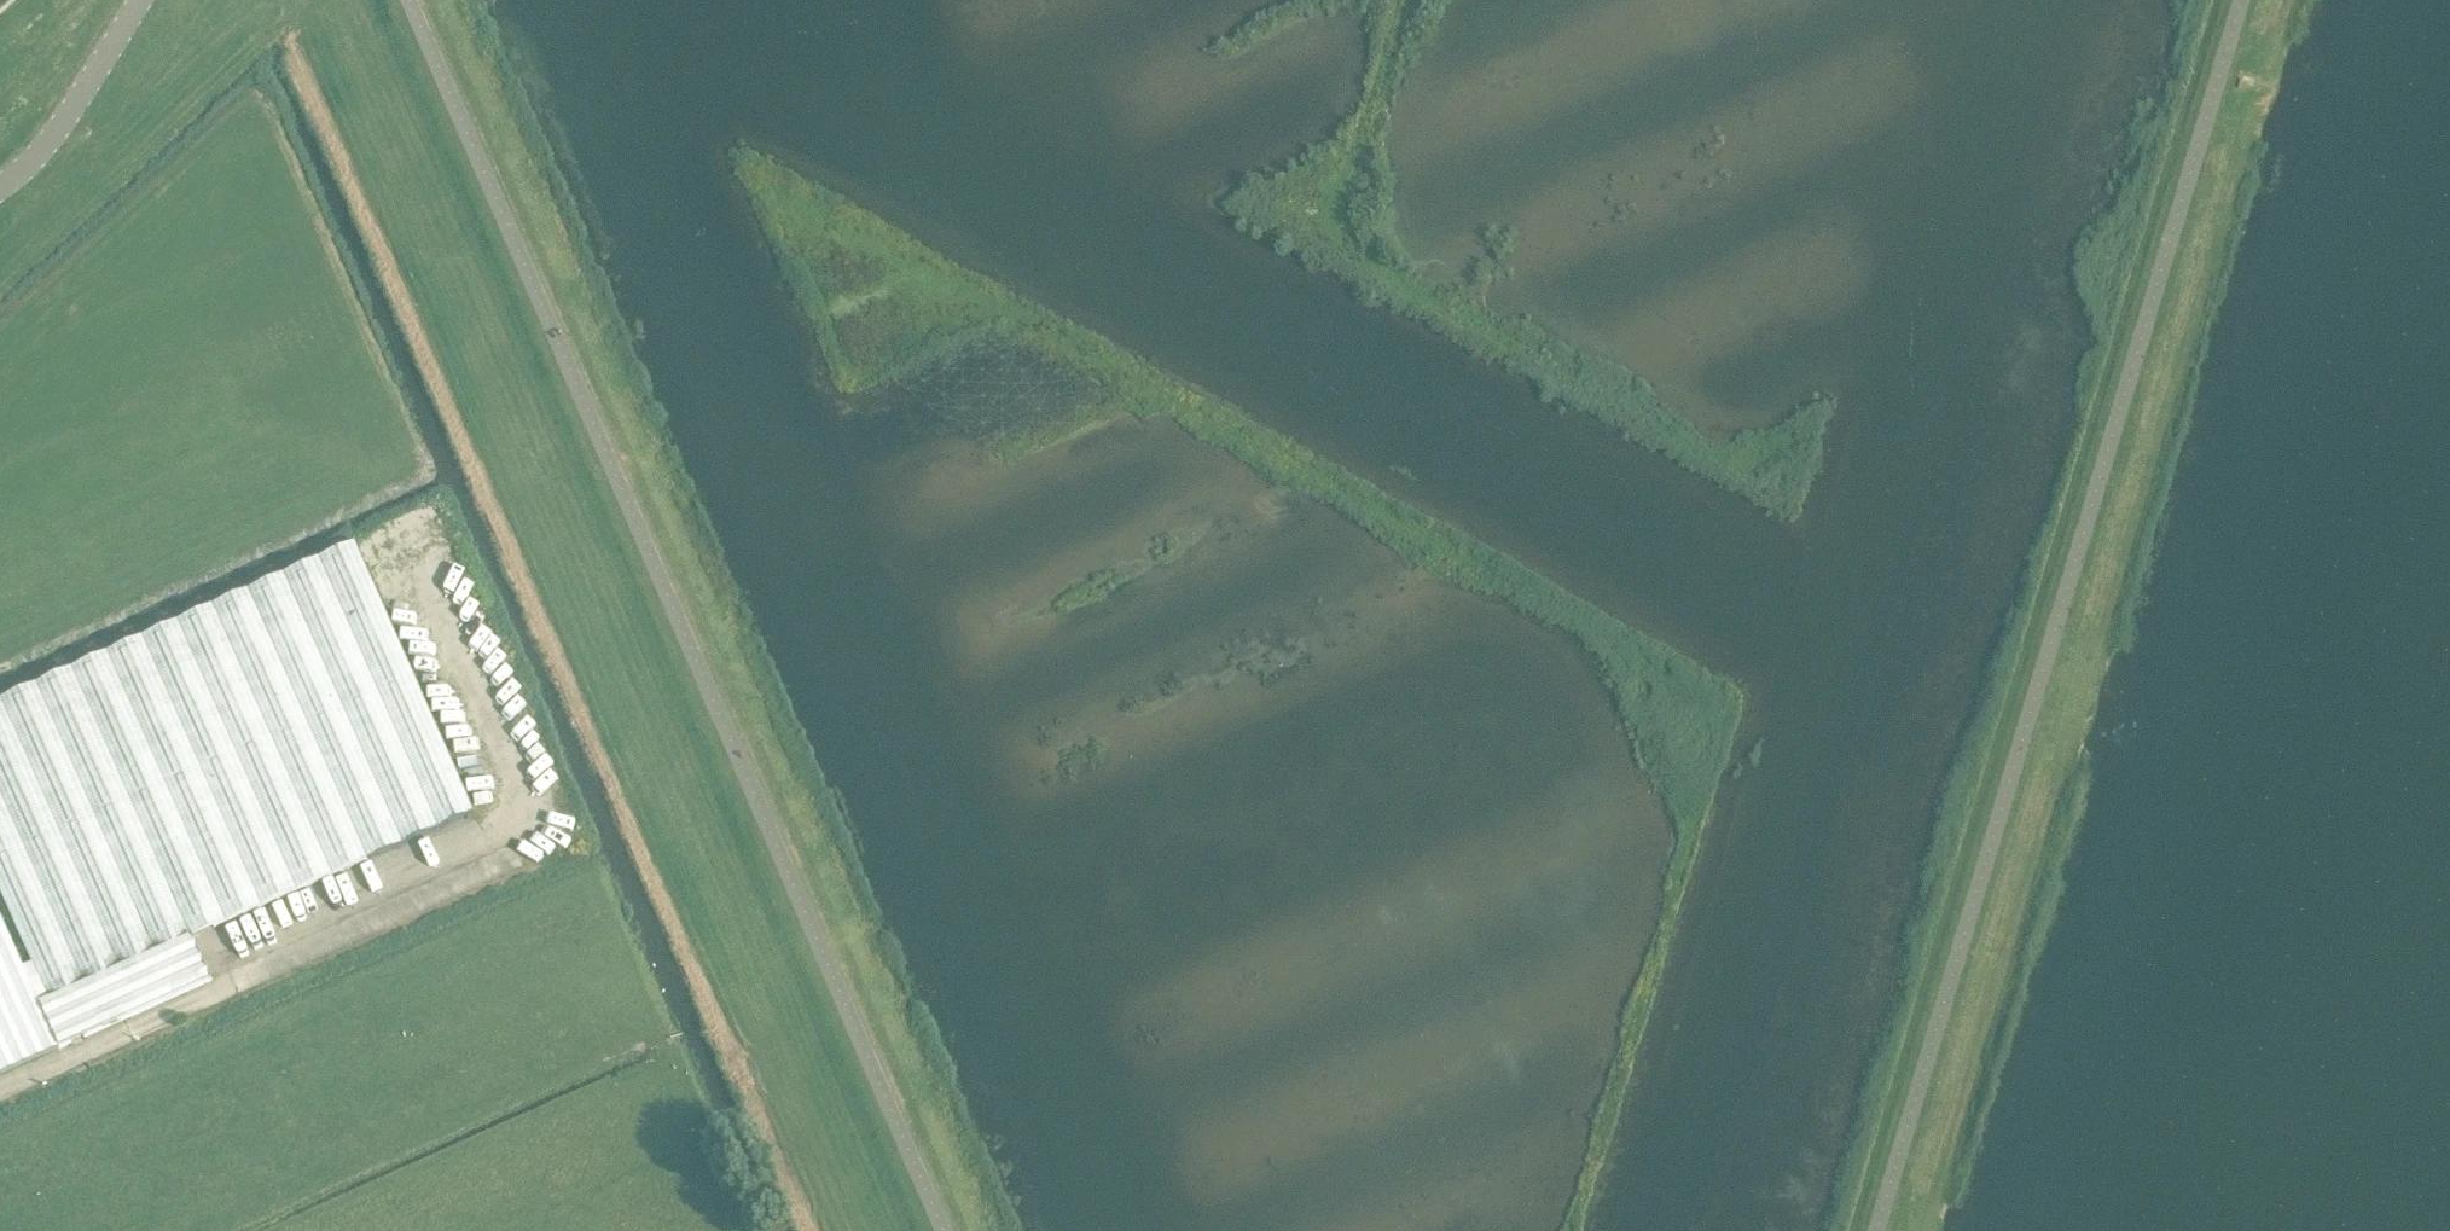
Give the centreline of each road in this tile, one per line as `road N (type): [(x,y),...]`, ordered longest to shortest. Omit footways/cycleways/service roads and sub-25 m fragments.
road 1 (unclassified): [(0,182),(46,147),(141,0)]

